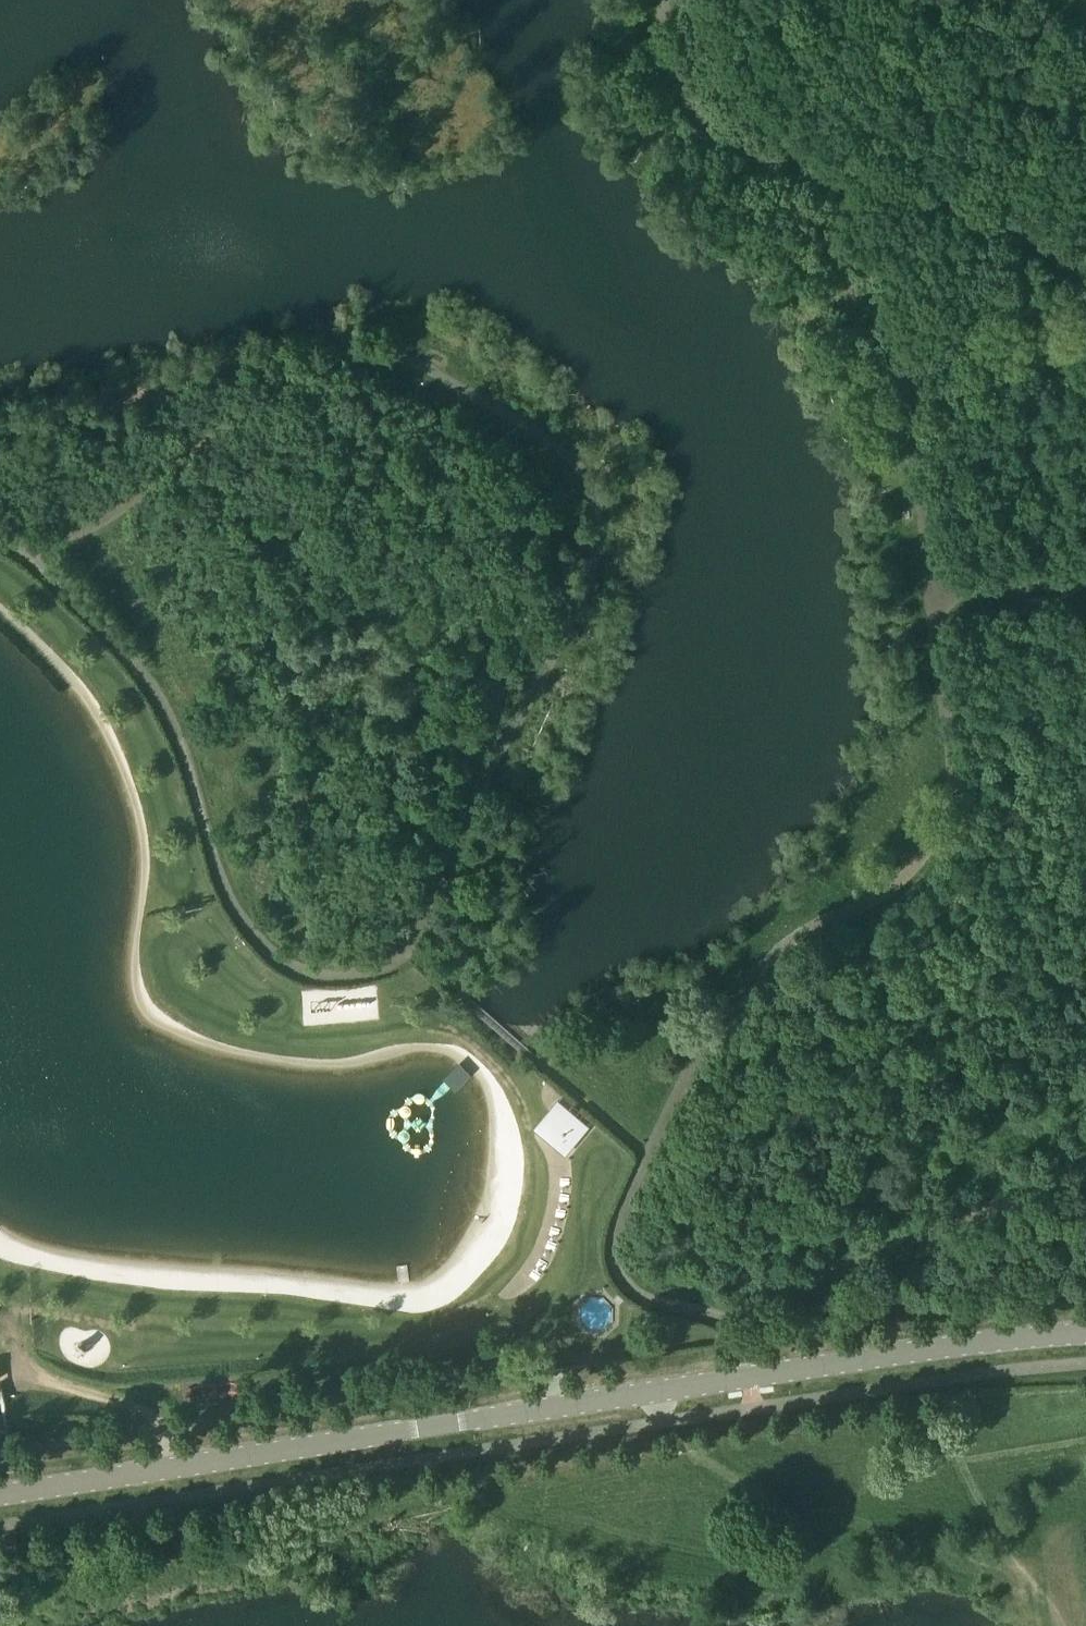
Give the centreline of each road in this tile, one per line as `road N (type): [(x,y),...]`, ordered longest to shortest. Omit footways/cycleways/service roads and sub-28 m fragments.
road 1 (tertiary): [(0,1495),(879,1357),(1085,1335)]
road 2 (track): [(657,1393),(712,1471),(883,1536),(1034,1578),(1061,1625)]

